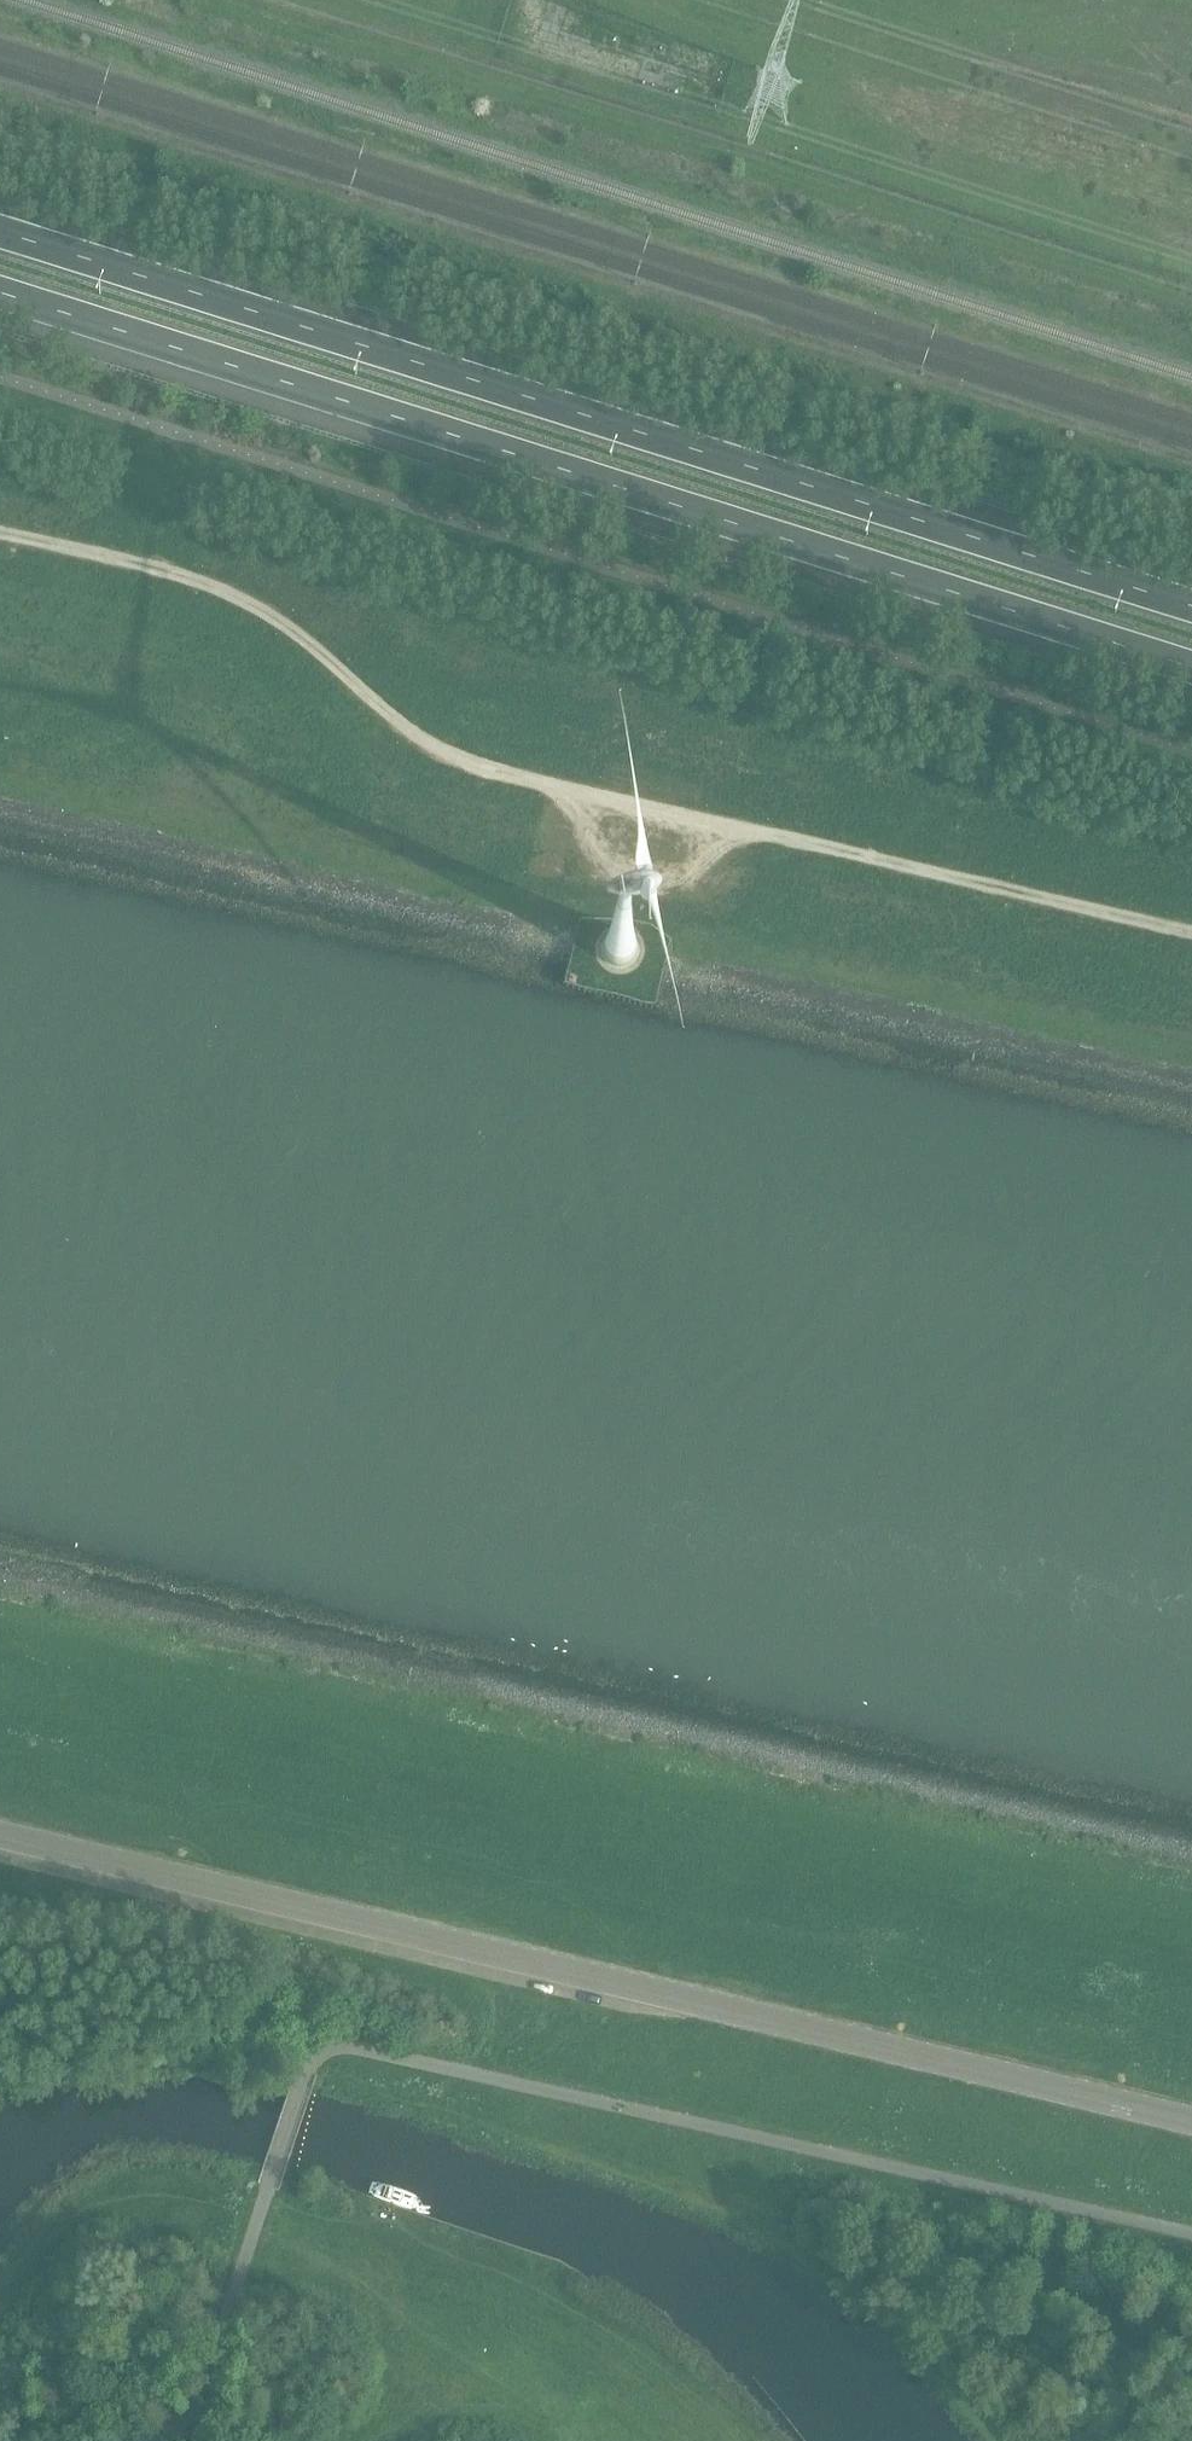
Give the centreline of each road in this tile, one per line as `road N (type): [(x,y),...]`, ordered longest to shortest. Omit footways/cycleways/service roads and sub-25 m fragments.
road 1 (motorway): [(1191,610),(0,231)]
road 2 (motorway): [(0,289),(1191,665)]
road 3 (unclassified): [(1191,2126),(0,1837)]
road 4 (track): [(1191,932),(741,828)]

